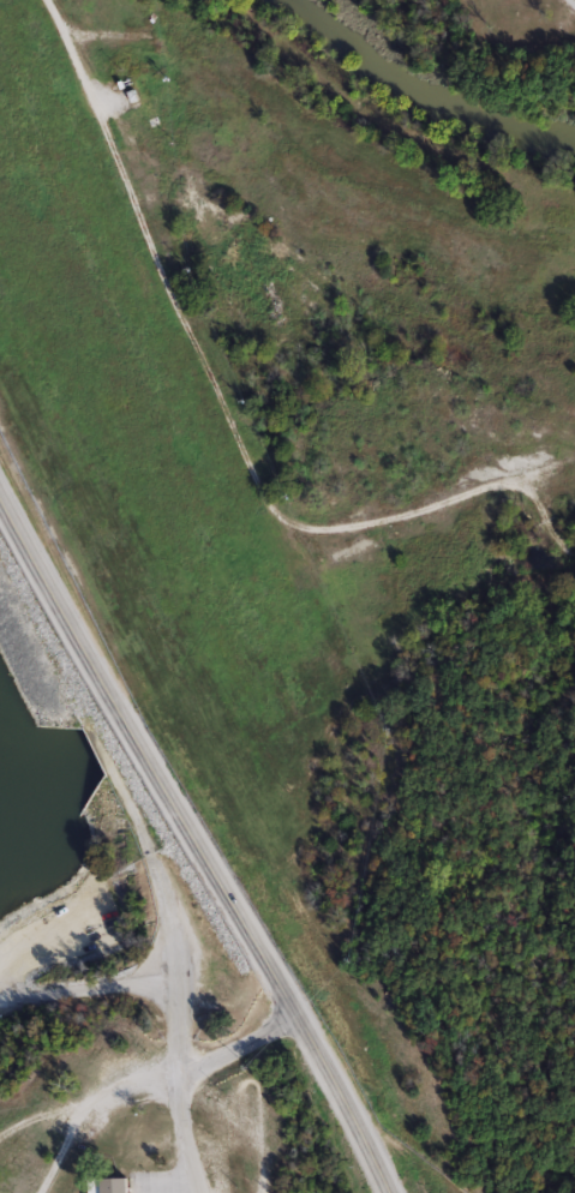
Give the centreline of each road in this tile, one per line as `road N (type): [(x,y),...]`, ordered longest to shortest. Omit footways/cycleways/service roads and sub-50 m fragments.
road 1 (secondary): [(0,476),(389,1192)]
road 2 (residential): [(266,509),(42,0)]
road 3 (residential): [(298,1017),(181,1078),(94,1102),(43,1192)]
road 4 (residential): [(203,1192),(180,1090),(182,931)]

